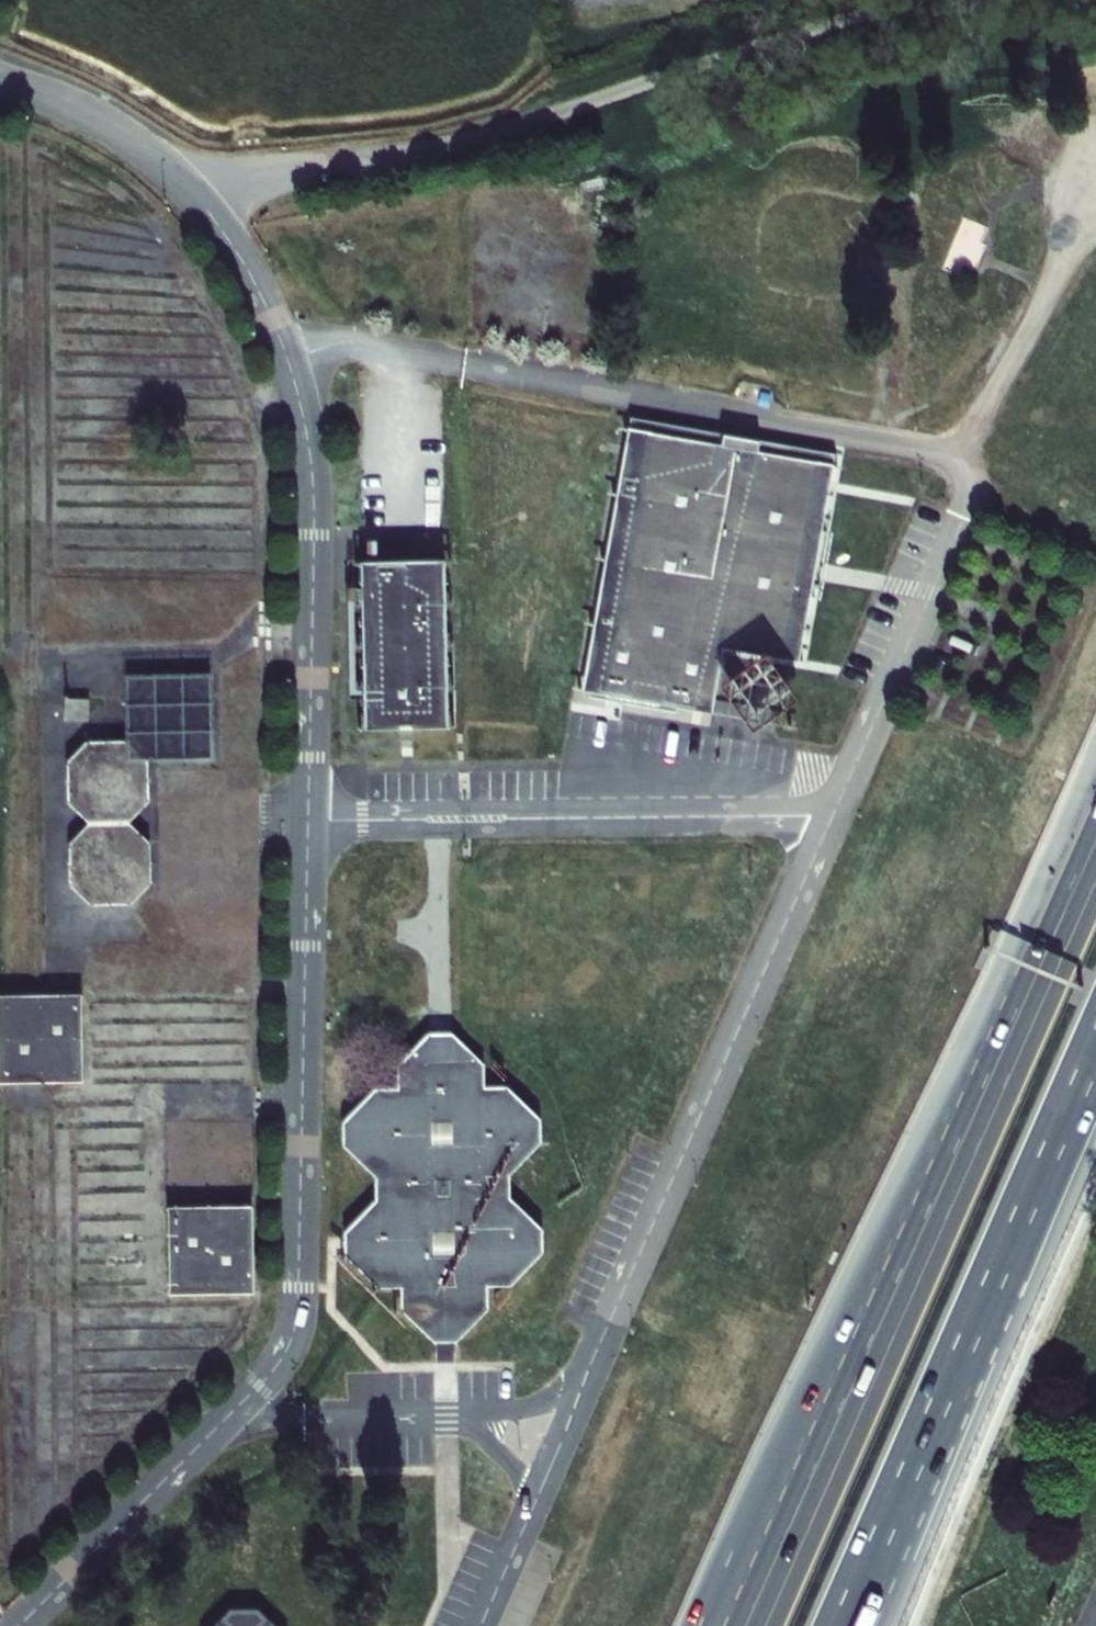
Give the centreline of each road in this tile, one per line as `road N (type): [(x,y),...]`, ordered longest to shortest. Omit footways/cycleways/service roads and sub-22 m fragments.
road 1 (unclassified): [(274,328),(937,452),(958,463),(969,484),(967,510),(831,815)]
road 2 (motorway): [(1095,853),(753,1625)]
road 3 (track): [(896,0),(457,143),(264,178),(202,205)]
road 4 (motorway): [(847,1625),(1095,1057)]
road 5 (unclassified): [(831,815),(586,1377)]
road 6 (unclassified): [(307,820),(831,815)]
road 7 (unclassified): [(291,1340),(299,1288),(307,820)]
road 8 (unclassified): [(307,820),(311,475),(274,328)]
road 9 (unclassified): [(274,328),(224,234),(157,158),(78,107),(0,79)]
road 10 (unclassified): [(18,1625),(212,1433)]
road 11 (unclassified): [(212,1433),(448,1428)]
road 12 (unclassified): [(586,1377),(524,1404),(369,1408)]
road 13 (unclassified): [(539,1490),(479,1625)]
road 14 (unclassified): [(369,1408),(236,1410)]
road 15 (unclassified): [(448,1428),(523,1428),(574,1406)]

